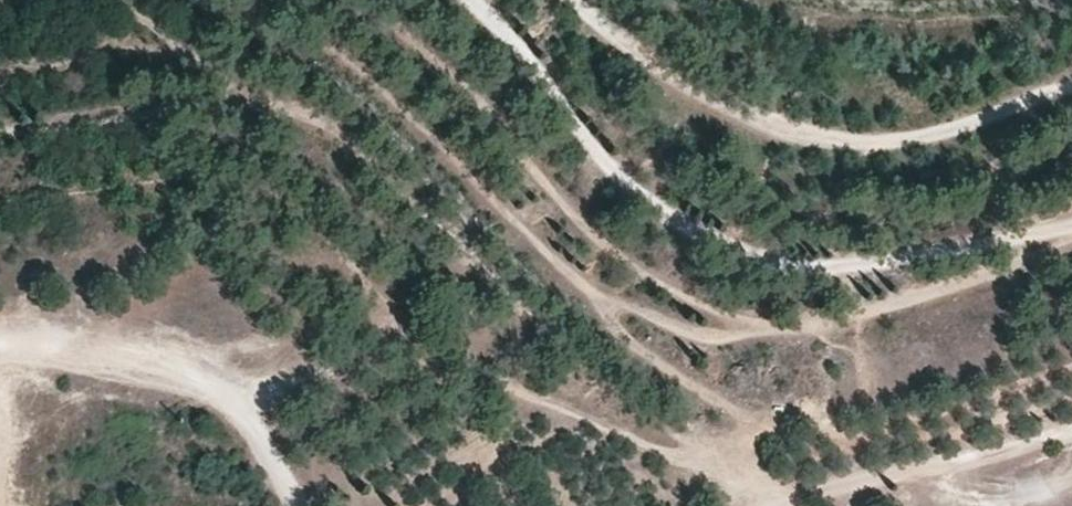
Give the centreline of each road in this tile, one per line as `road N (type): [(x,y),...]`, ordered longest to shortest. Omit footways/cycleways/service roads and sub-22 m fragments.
road 1 (track): [(461,0),(633,183),(727,251),(825,268),(1071,227)]
road 2 (track): [(299,505),(279,450),(224,397),(32,347),(0,347)]
road 3 (track): [(1071,428),(957,468),(773,505)]

